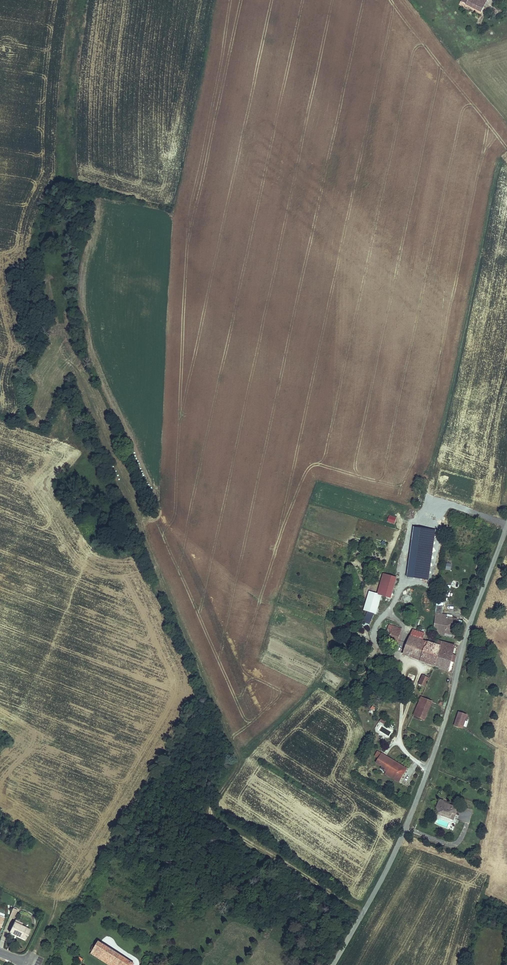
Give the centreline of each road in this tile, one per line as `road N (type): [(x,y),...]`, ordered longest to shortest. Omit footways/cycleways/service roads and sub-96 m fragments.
road 1 (unclassified): [(330,964),(407,825),(506,521)]

